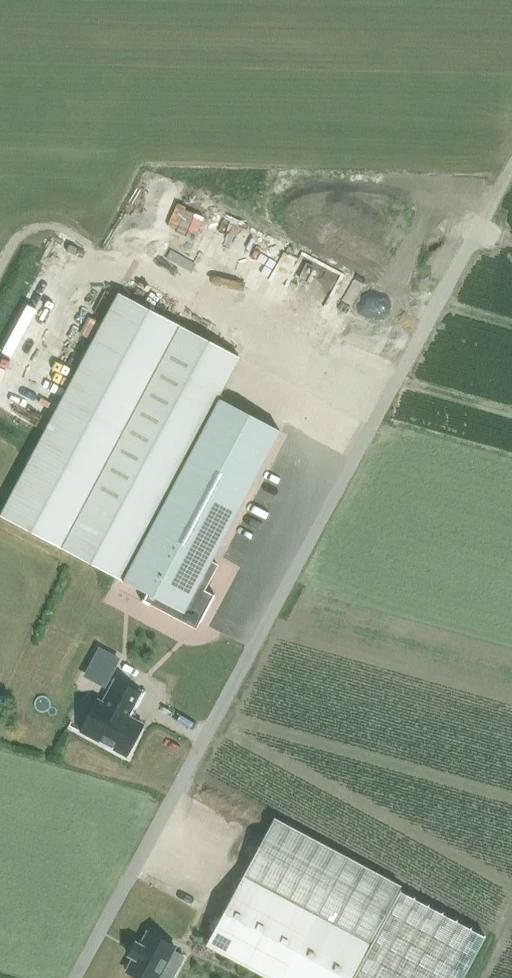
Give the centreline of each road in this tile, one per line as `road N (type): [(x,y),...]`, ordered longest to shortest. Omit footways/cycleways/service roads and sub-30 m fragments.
road 1 (residential): [(74,977),(391,392)]
road 2 (track): [(511,175),(391,392)]

